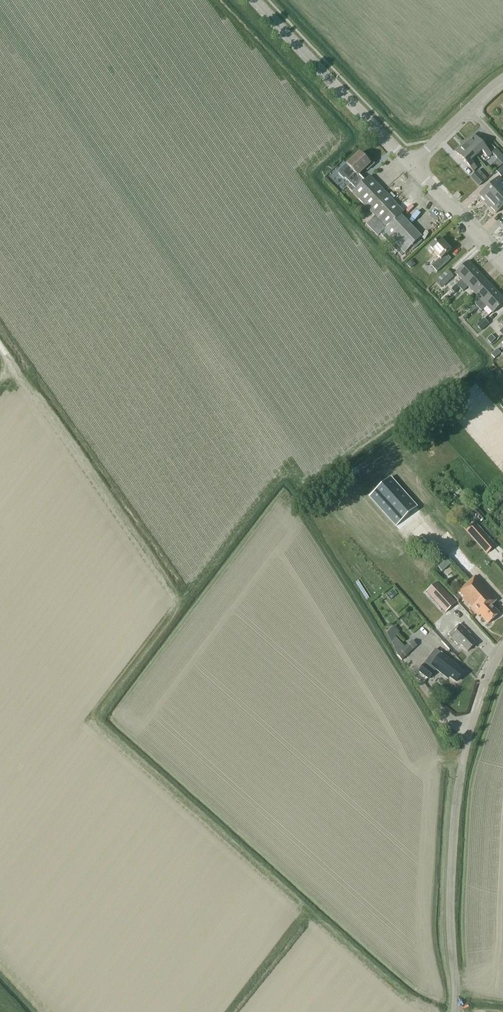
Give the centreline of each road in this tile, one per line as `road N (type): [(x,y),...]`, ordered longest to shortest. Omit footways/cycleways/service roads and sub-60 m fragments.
road 1 (track): [(461,769),(450,900),(454,1011)]
road 2 (tertiary): [(410,165),(255,0)]
road 3 (tertiary): [(502,263),(410,165)]
road 4 (residential): [(502,649),(461,769)]
road 5 (residential): [(502,78),(410,165)]

